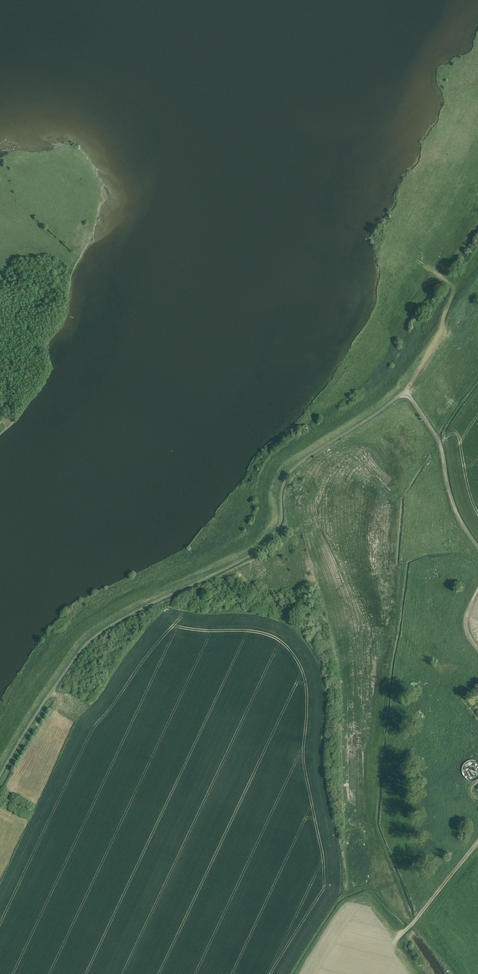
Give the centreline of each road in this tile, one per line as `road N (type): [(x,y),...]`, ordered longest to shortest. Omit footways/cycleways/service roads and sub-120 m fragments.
road 1 (unclassified): [(0,777),(89,643),(269,545),(290,474),(406,395)]
road 2 (unclassified): [(406,395),(437,438),(455,509),(477,548)]

